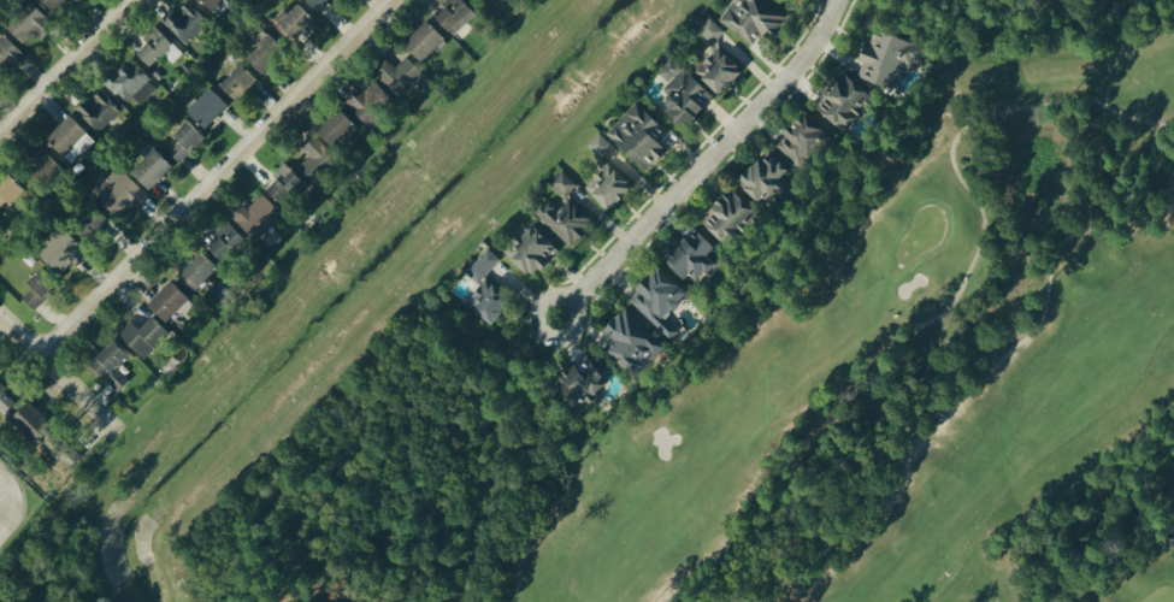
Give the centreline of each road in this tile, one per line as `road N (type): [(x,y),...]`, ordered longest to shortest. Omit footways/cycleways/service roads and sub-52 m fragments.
road 1 (residential): [(41,358),(394,0)]
road 2 (residential): [(840,0),(798,71),(557,319)]
road 3 (residential): [(0,138),(135,0)]
road 4 (residential): [(119,436),(0,316)]

